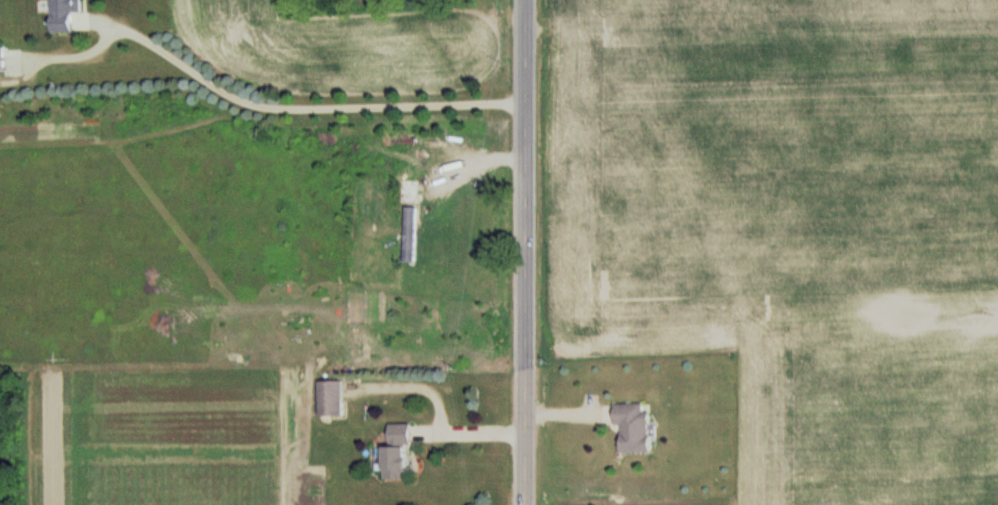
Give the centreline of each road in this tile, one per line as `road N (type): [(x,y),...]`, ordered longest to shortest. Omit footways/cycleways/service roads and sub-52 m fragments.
road 1 (residential): [(523,358),(524,0)]
road 2 (residential): [(523,504),(523,358)]

